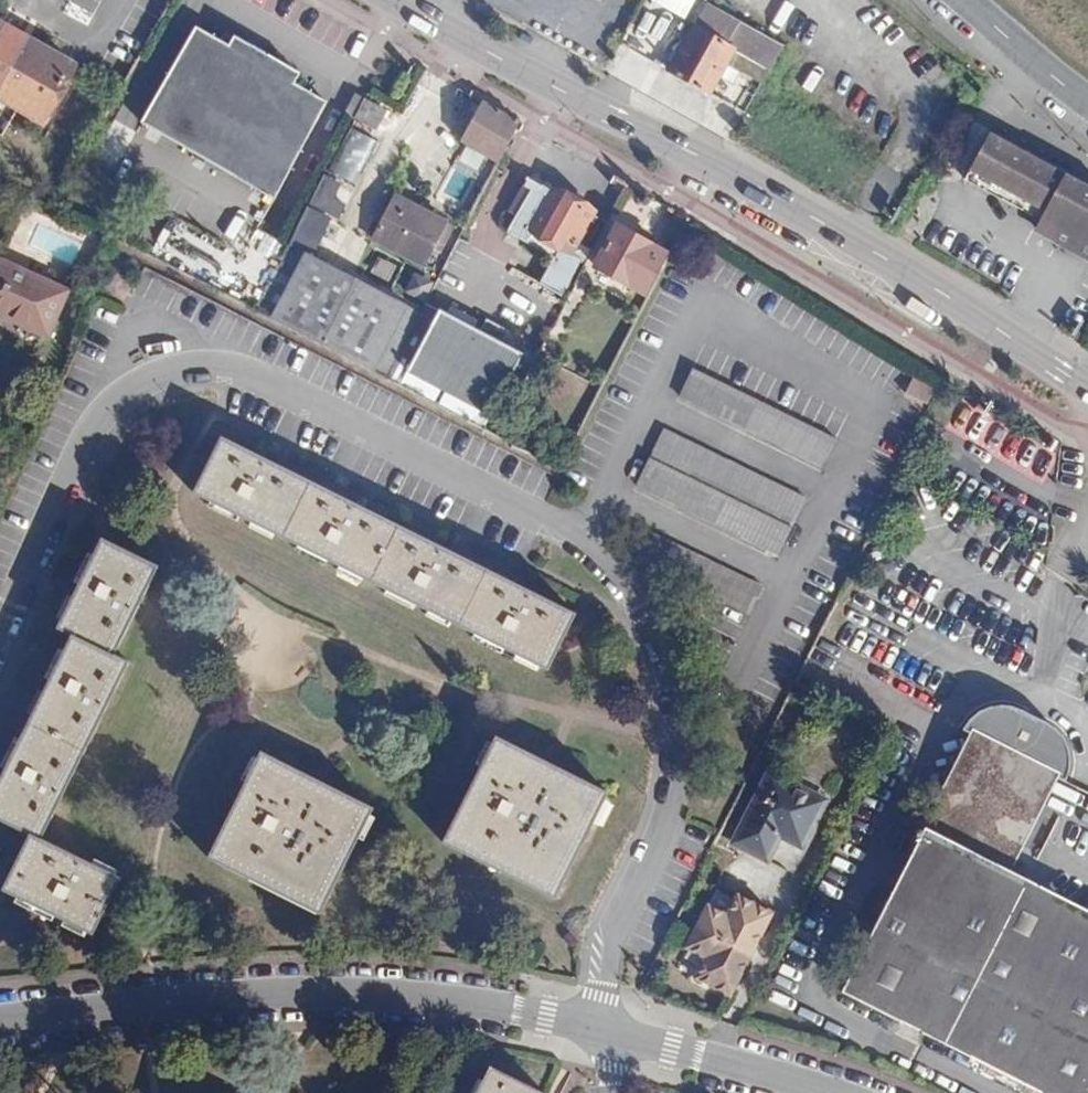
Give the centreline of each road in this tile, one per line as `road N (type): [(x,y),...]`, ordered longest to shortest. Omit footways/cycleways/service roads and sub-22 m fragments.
road 1 (residential): [(0,634),(109,402),(174,371),(215,365),(254,377),(558,528),(610,566),(658,635),(678,697),(672,816),(603,963),(603,1032)]
road 2 (primary): [(401,0),(709,160),(1087,391)]
road 3 (residential): [(0,1013),(401,991),(543,1013),(603,1032)]
road 4 (residential): [(603,1032),(827,1092)]
road 5 (primary): [(1087,99),(967,0)]

